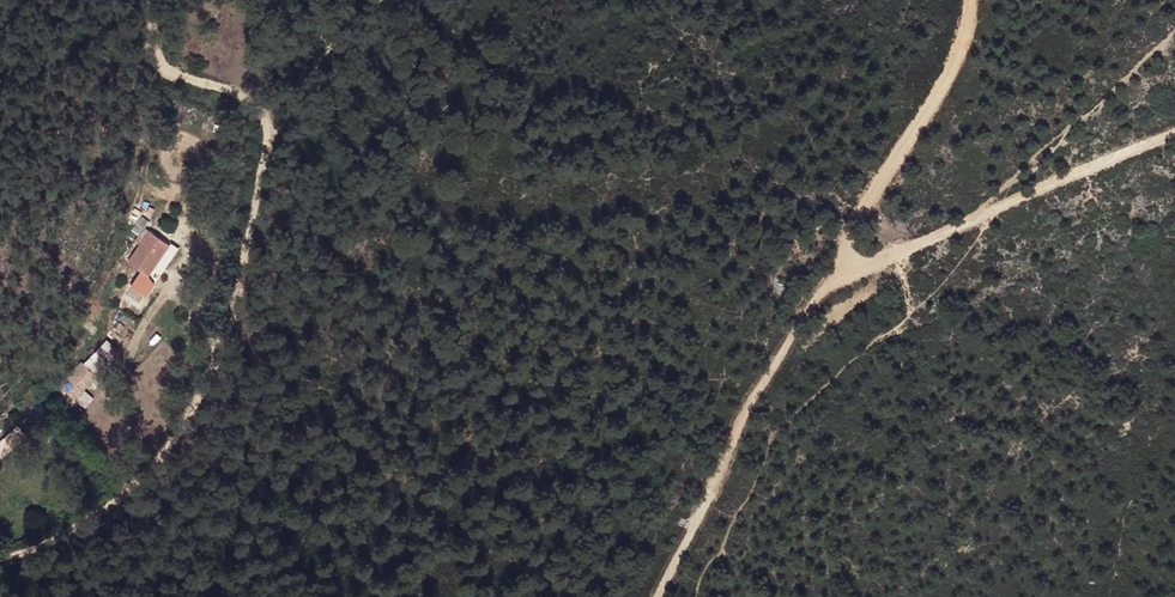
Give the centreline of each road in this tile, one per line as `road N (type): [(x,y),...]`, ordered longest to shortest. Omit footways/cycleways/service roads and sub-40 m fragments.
road 1 (track): [(148,0),(163,68),(234,89),(267,121),(259,233),(223,378),(182,472),(116,513),(0,559)]
road 2 (track): [(1174,138),(911,248),(860,264),(840,259),(858,215),(970,41),(974,0)]
road 3 (track): [(840,259),(752,397),(656,596)]

